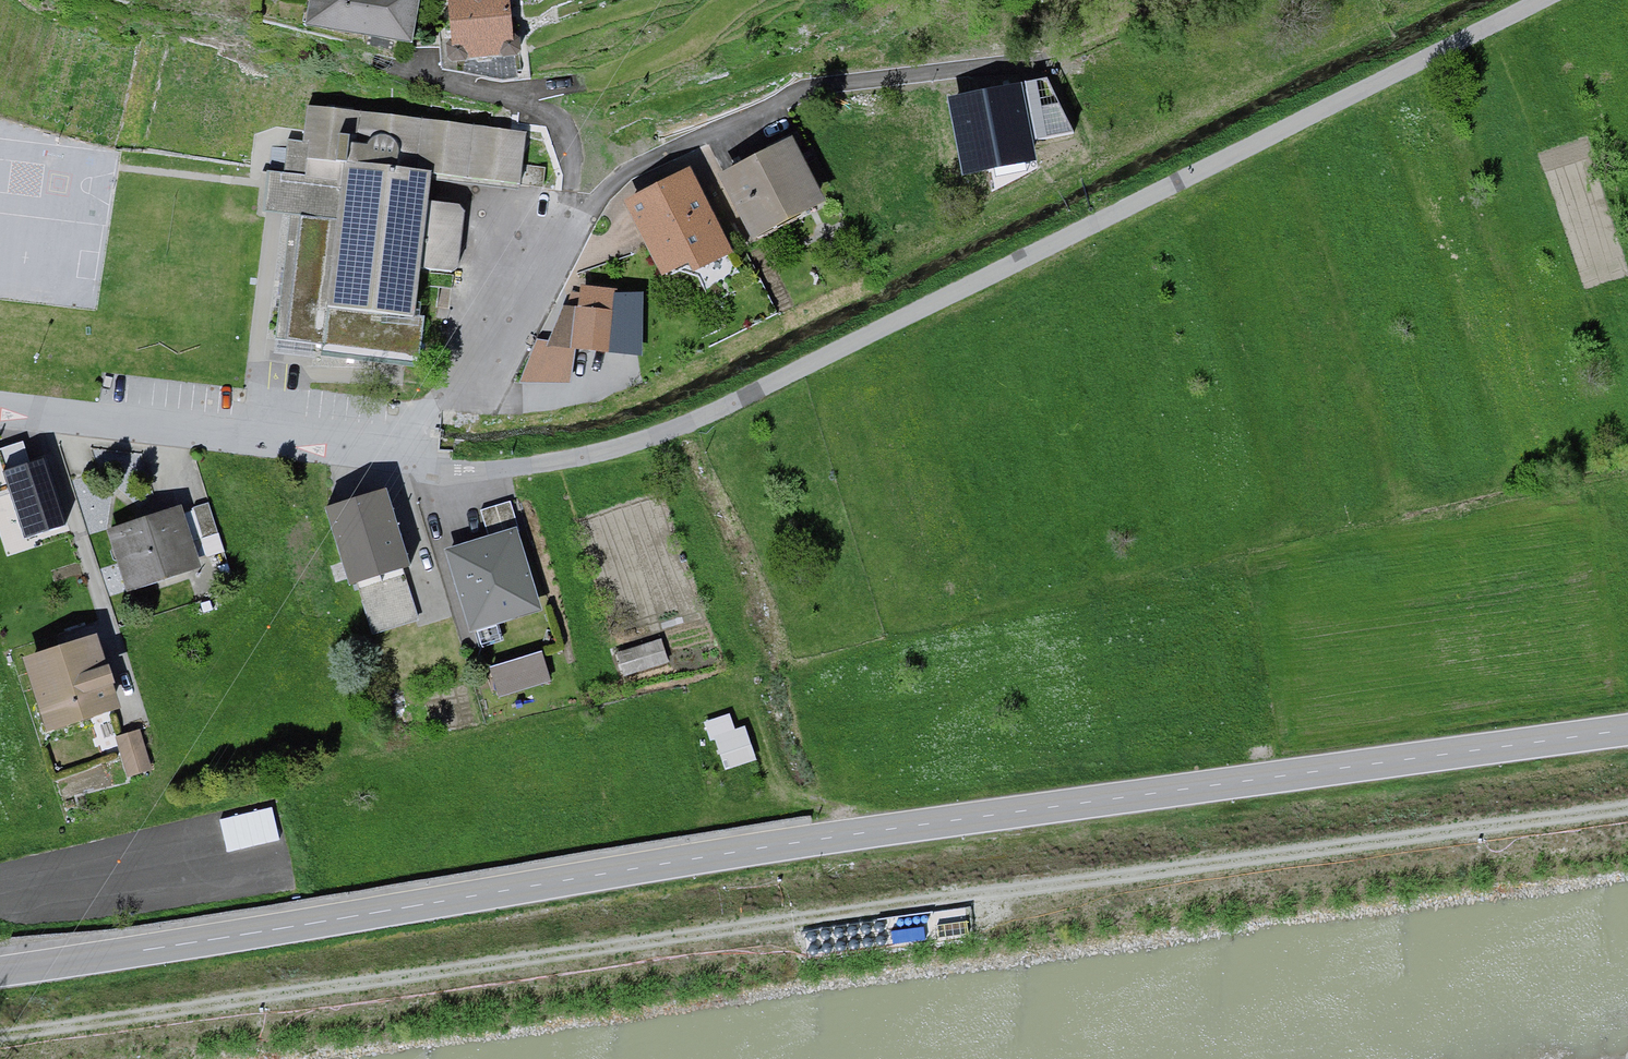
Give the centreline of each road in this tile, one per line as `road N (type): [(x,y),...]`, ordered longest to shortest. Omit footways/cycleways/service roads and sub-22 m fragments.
road 1 (residential): [(1538,0),(748,396),(652,437),(570,455),(450,467),(0,416)]
road 2 (tertiary): [(0,972),(783,845),(1627,730)]
road 3 (track): [(0,1035),(1627,807)]
road 4 (track): [(771,107),(819,88),(1016,63),(1182,0)]

